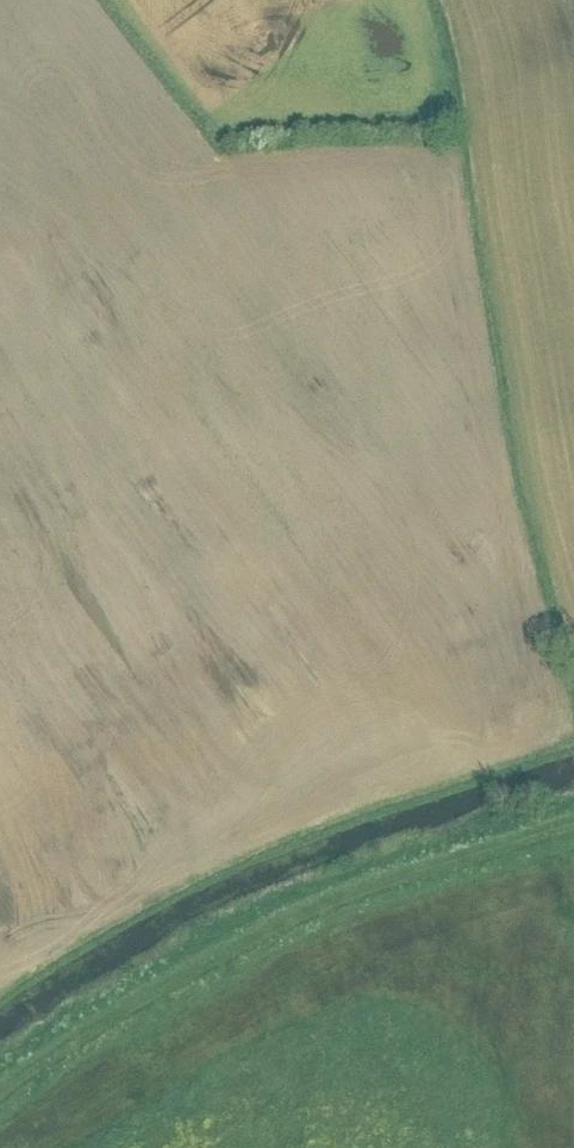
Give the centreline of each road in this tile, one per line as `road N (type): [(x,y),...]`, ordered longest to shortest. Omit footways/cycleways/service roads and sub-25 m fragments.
road 1 (track): [(0,1095),(69,1046),(278,928),(384,885),(573,825)]

